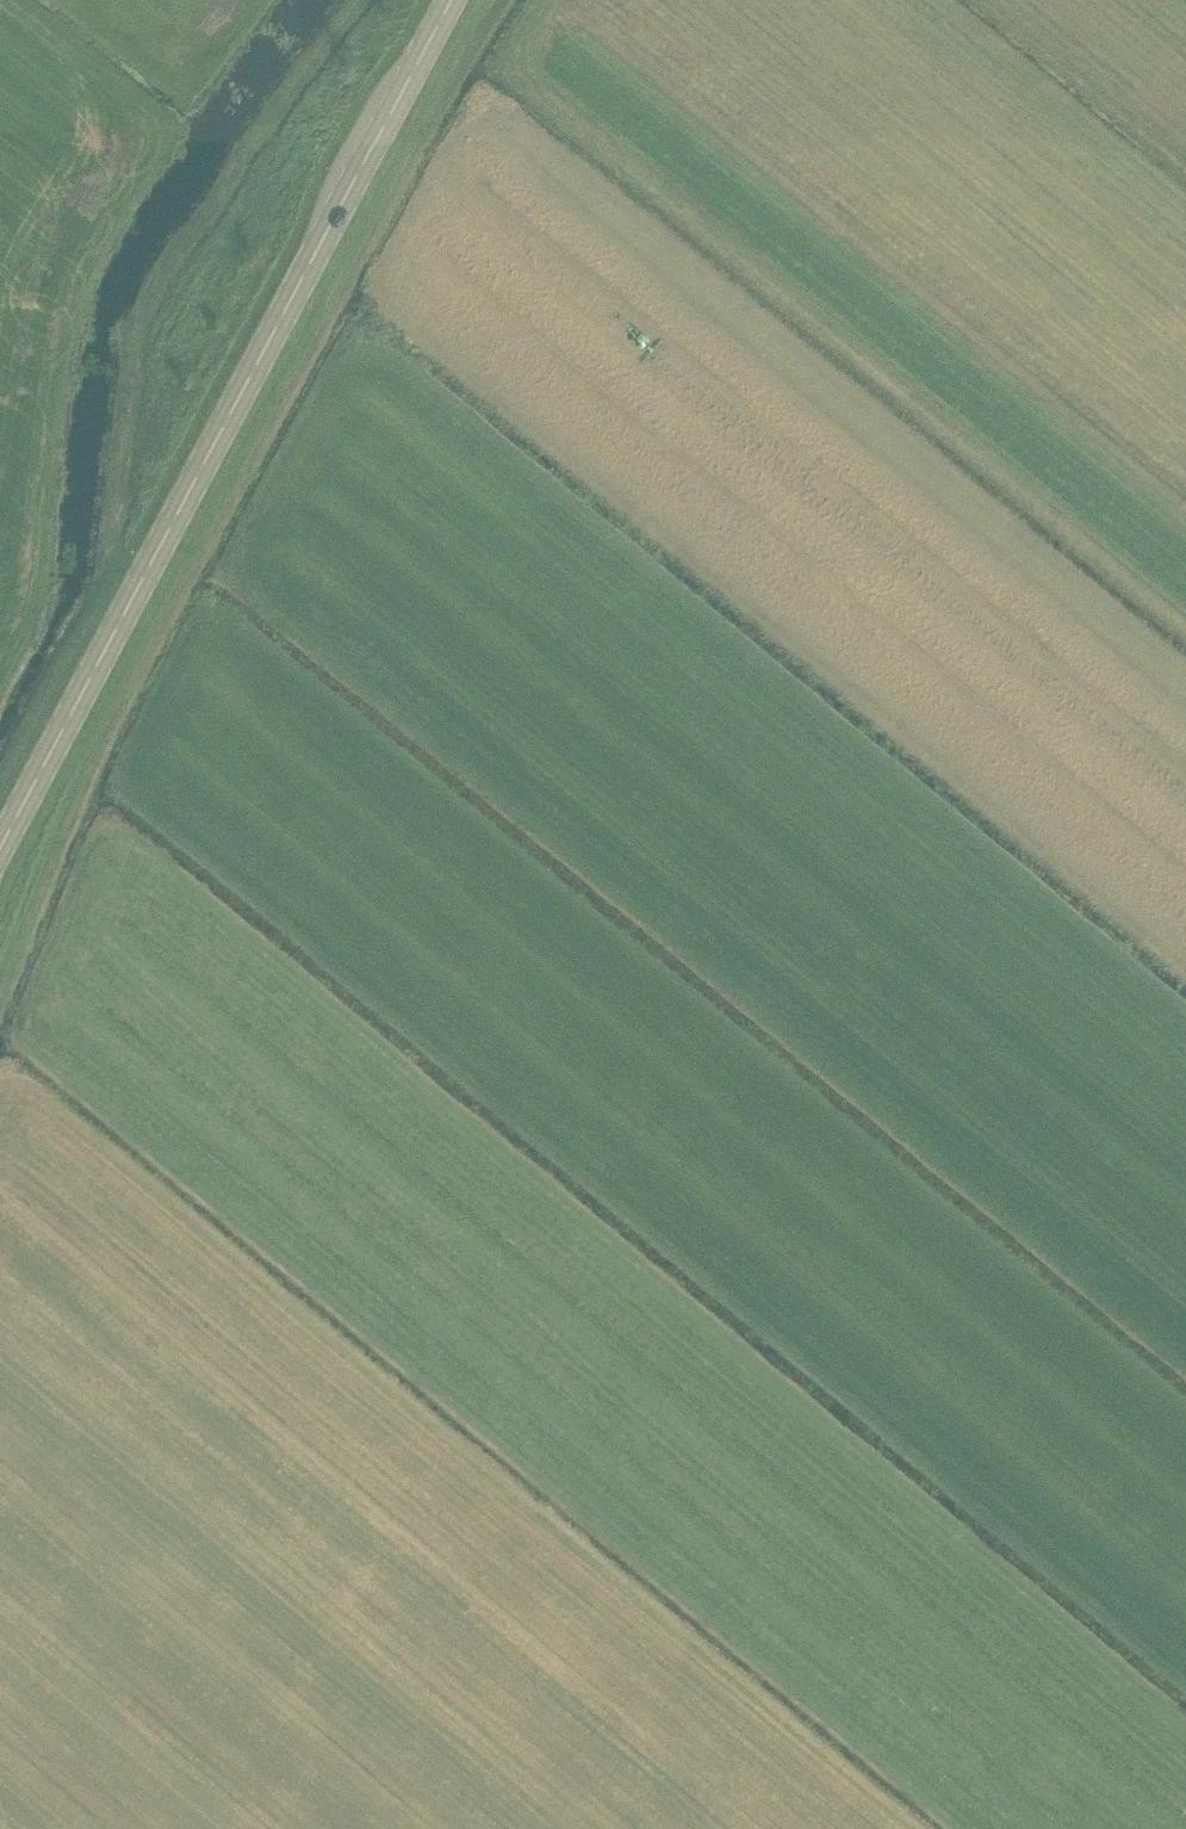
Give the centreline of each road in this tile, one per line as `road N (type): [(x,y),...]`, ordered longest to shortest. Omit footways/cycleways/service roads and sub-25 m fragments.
road 1 (primary): [(0,838),(454,0)]

